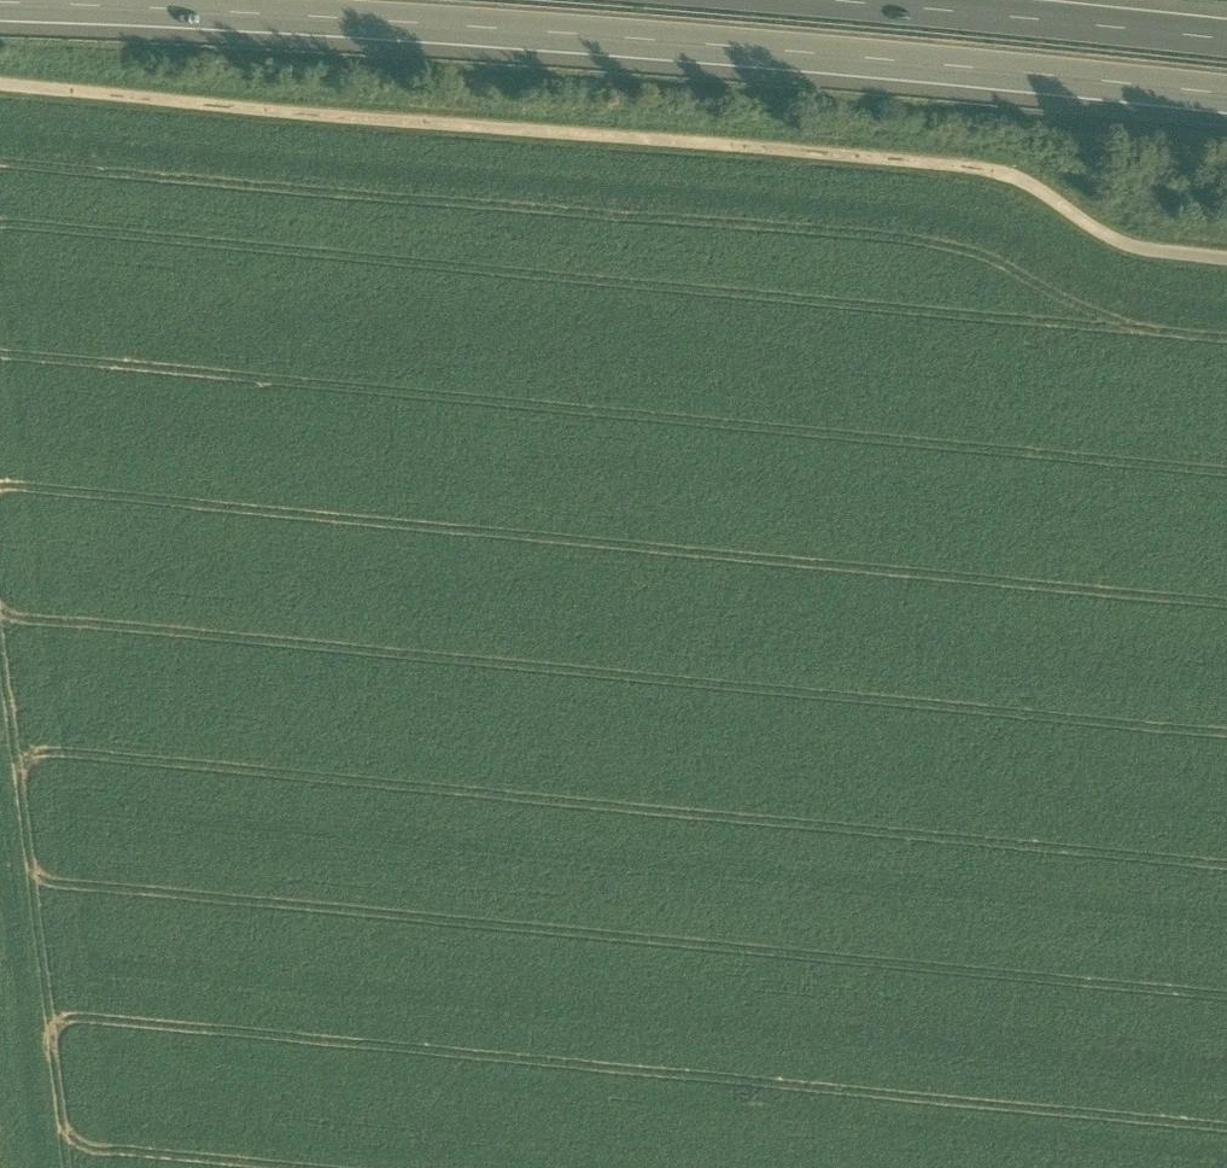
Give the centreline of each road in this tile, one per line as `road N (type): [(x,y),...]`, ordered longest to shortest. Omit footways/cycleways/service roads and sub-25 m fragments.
road 1 (track): [(1226,259),(1139,248),(996,170),(0,85)]
road 2 (motorway): [(0,4),(551,33),(1226,96)]
road 3 (motorway): [(1226,42),(801,0)]

